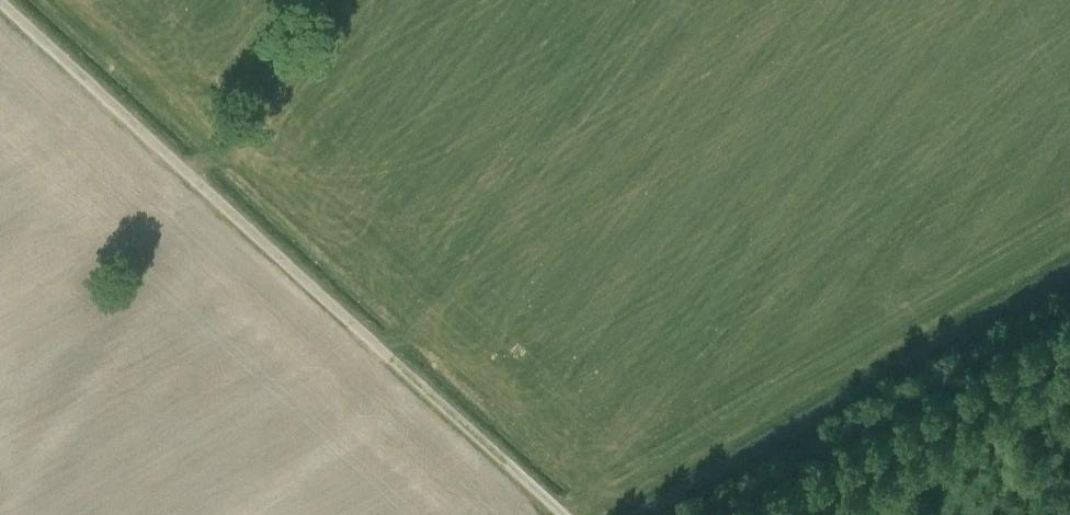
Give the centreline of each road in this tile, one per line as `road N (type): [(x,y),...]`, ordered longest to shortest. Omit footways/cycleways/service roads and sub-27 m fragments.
road 1 (track): [(782,514),(1069,348)]

